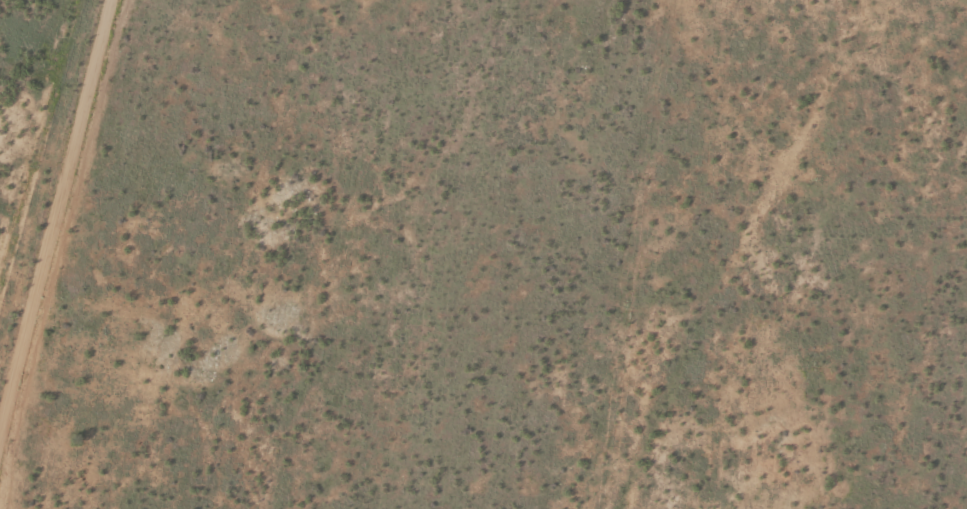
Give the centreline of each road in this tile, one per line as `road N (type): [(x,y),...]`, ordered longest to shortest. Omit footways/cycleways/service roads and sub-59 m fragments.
road 1 (residential): [(0,396),(37,285),(42,172),(86,0)]

